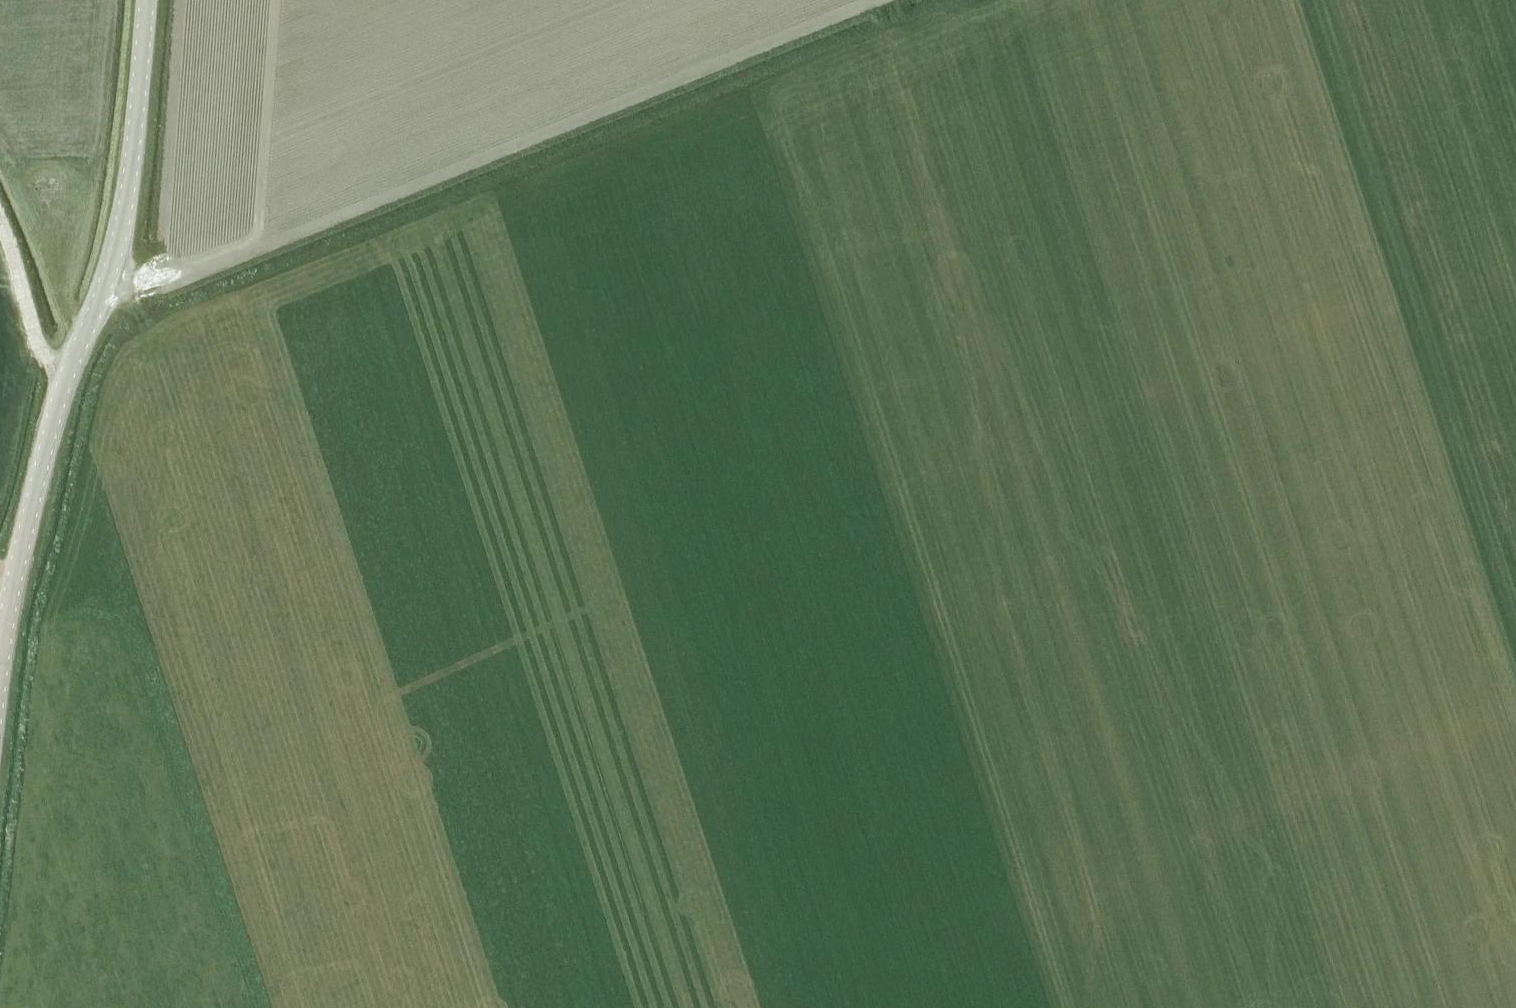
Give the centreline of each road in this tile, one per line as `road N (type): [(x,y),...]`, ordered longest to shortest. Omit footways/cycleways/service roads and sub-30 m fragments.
road 1 (secondary): [(0,669),(10,583),(44,450),(106,285),(123,211),(145,0)]

